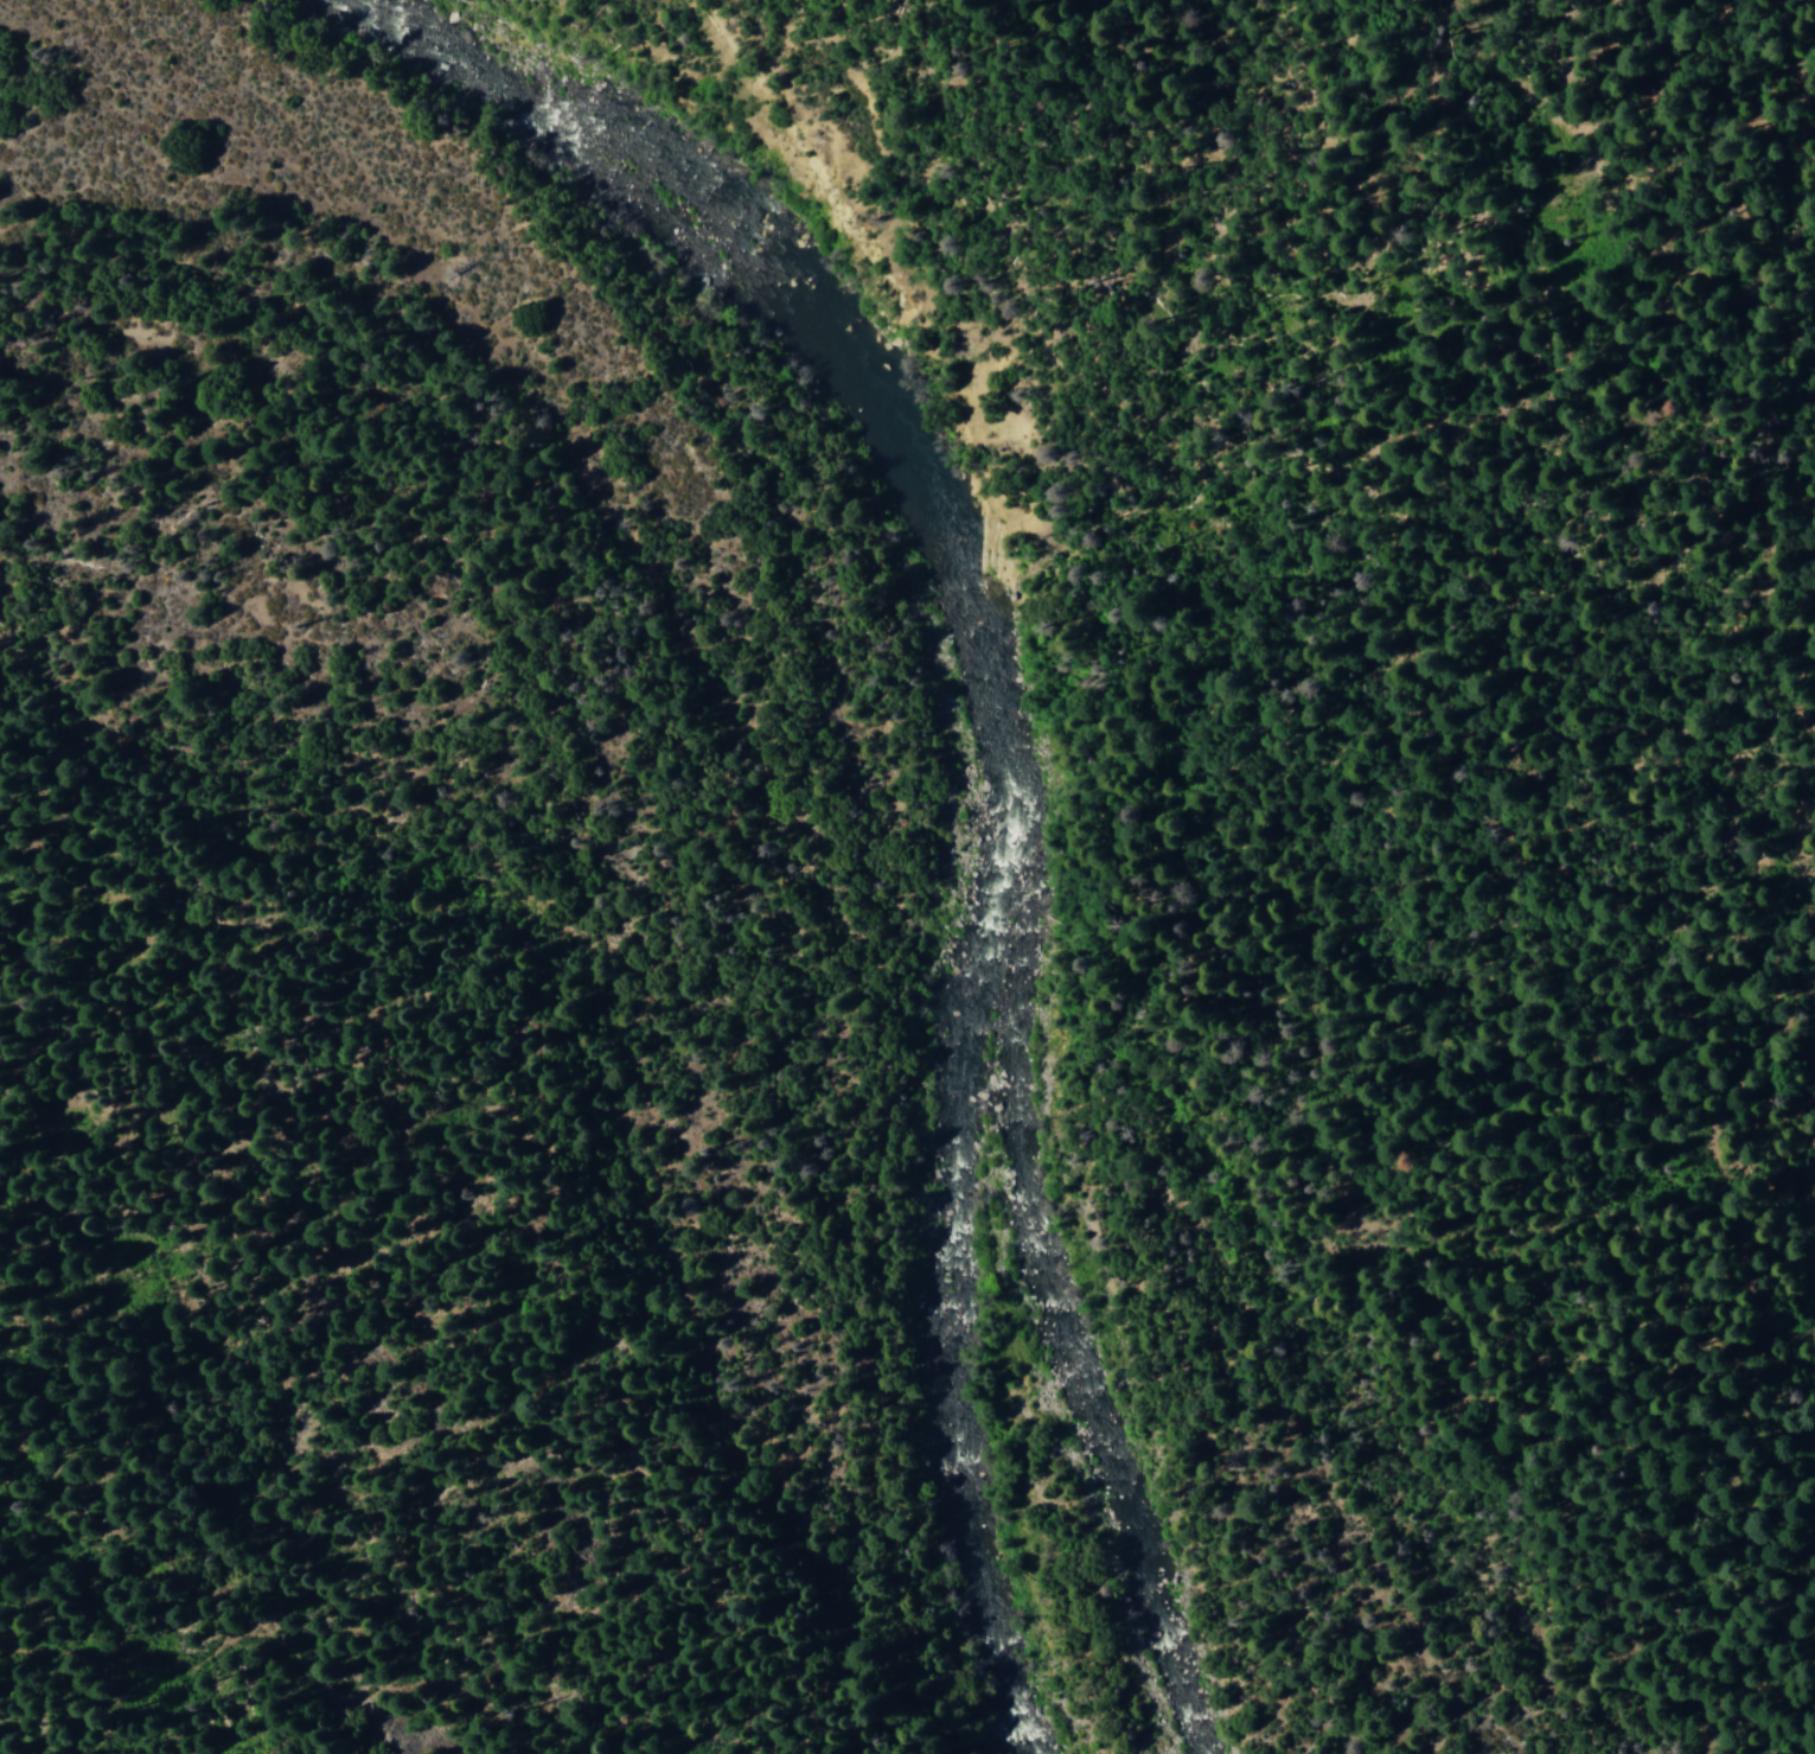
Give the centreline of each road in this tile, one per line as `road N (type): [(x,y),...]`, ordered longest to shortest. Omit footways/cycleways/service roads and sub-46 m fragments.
road 1 (residential): [(0,30),(115,63),(273,146),(454,268),(491,305)]

